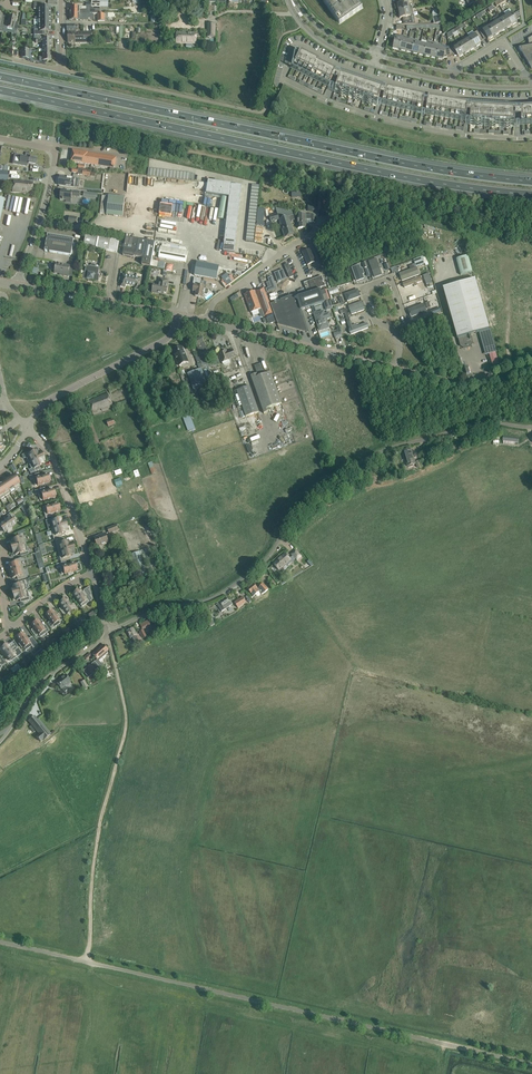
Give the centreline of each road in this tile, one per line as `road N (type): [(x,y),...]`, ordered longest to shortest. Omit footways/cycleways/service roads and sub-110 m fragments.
road 1 (unclassified): [(531,1064),(0,941)]
road 2 (motorway): [(531,181),(429,168),(0,76)]
road 3 (motorway): [(0,91),(424,180),(531,194)]
road 4 (unclassified): [(108,634),(151,609),(213,598),(266,559),(296,509),(328,481),(383,450),(493,424),(531,427)]
road 5 (track): [(86,961),(102,814),(126,726),(117,675)]
road 6 (tertiary): [(207,322),(395,369)]
road 7 (unclassified): [(28,427),(48,400),(163,341),(176,315)]
road 8 (residential): [(207,322),(214,302),(345,209)]
road 9 (tertiary): [(17,285),(176,315)]
road 10 (unclassified): [(92,573),(54,460),(28,427)]
road 11 (unclassified): [(0,742),(43,680),(108,634)]
road 12 (tertiary): [(395,369),(468,385),(531,369)]
road 13 (residential): [(17,285),(55,151)]
road 14 (residential): [(11,60),(62,69),(61,0)]

